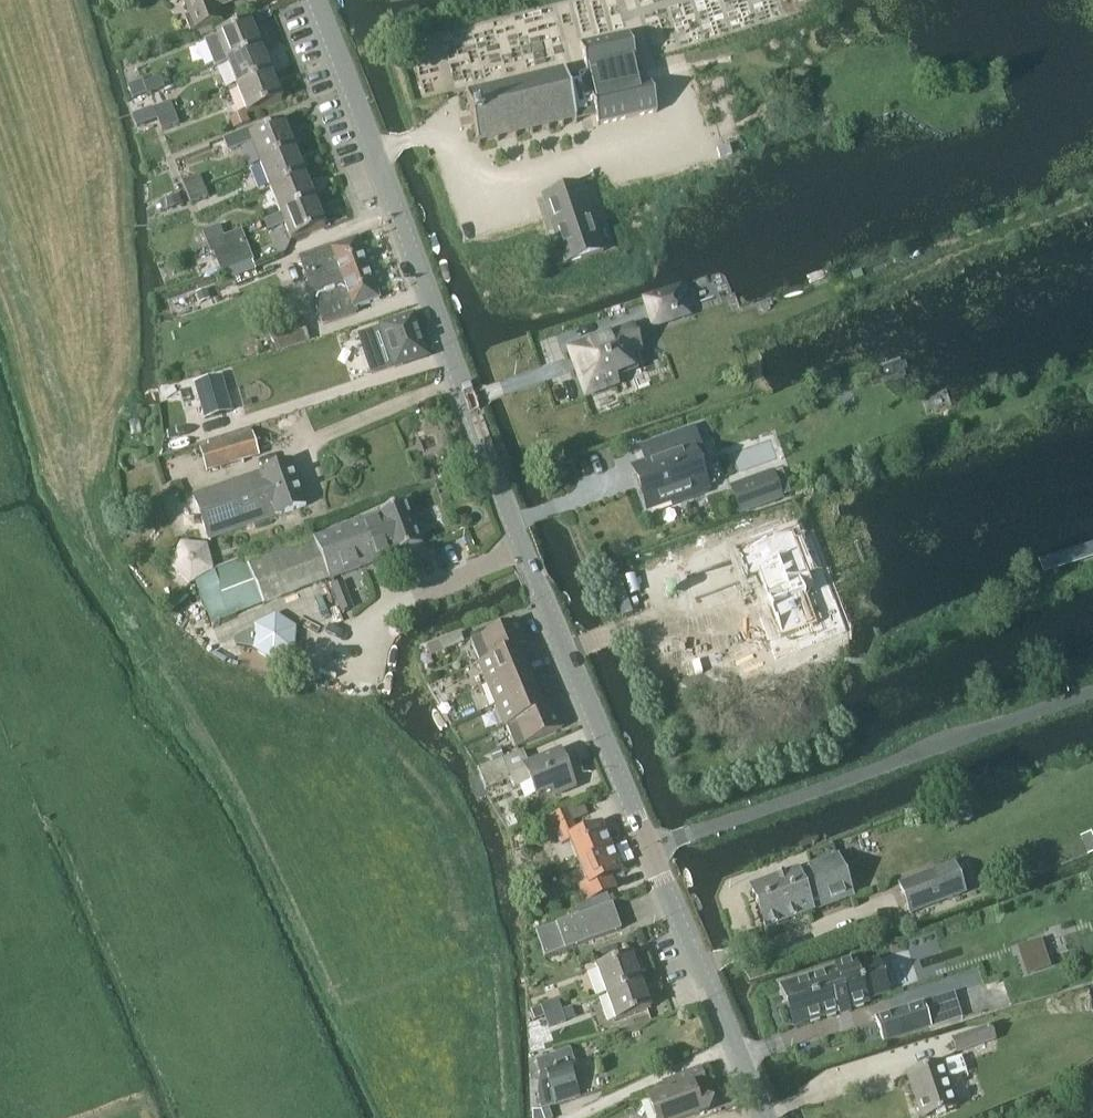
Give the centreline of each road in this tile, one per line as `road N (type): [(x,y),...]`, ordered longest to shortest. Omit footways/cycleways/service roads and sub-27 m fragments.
road 1 (residential): [(649,849),(542,595),(316,0)]
road 2 (unclassified): [(649,849),(1092,693)]
road 3 (track): [(88,458),(108,280),(40,0)]
road 4 (residential): [(764,1117),(649,849)]
road 5 (track): [(570,1117),(734,1047)]

